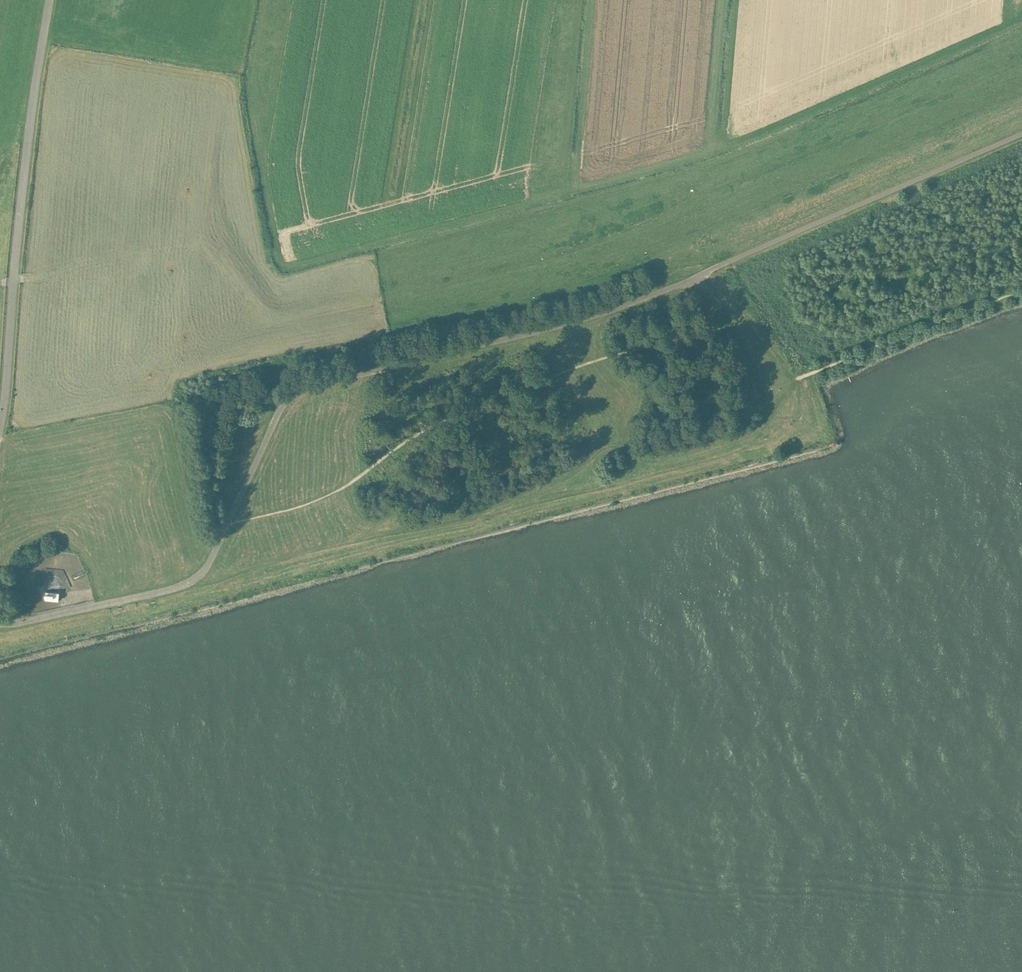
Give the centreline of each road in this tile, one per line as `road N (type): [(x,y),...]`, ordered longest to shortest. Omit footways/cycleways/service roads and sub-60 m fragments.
road 1 (track): [(306,316),(542,261),(1021,60)]
road 2 (track): [(306,316),(265,314),(185,241),(14,280)]

